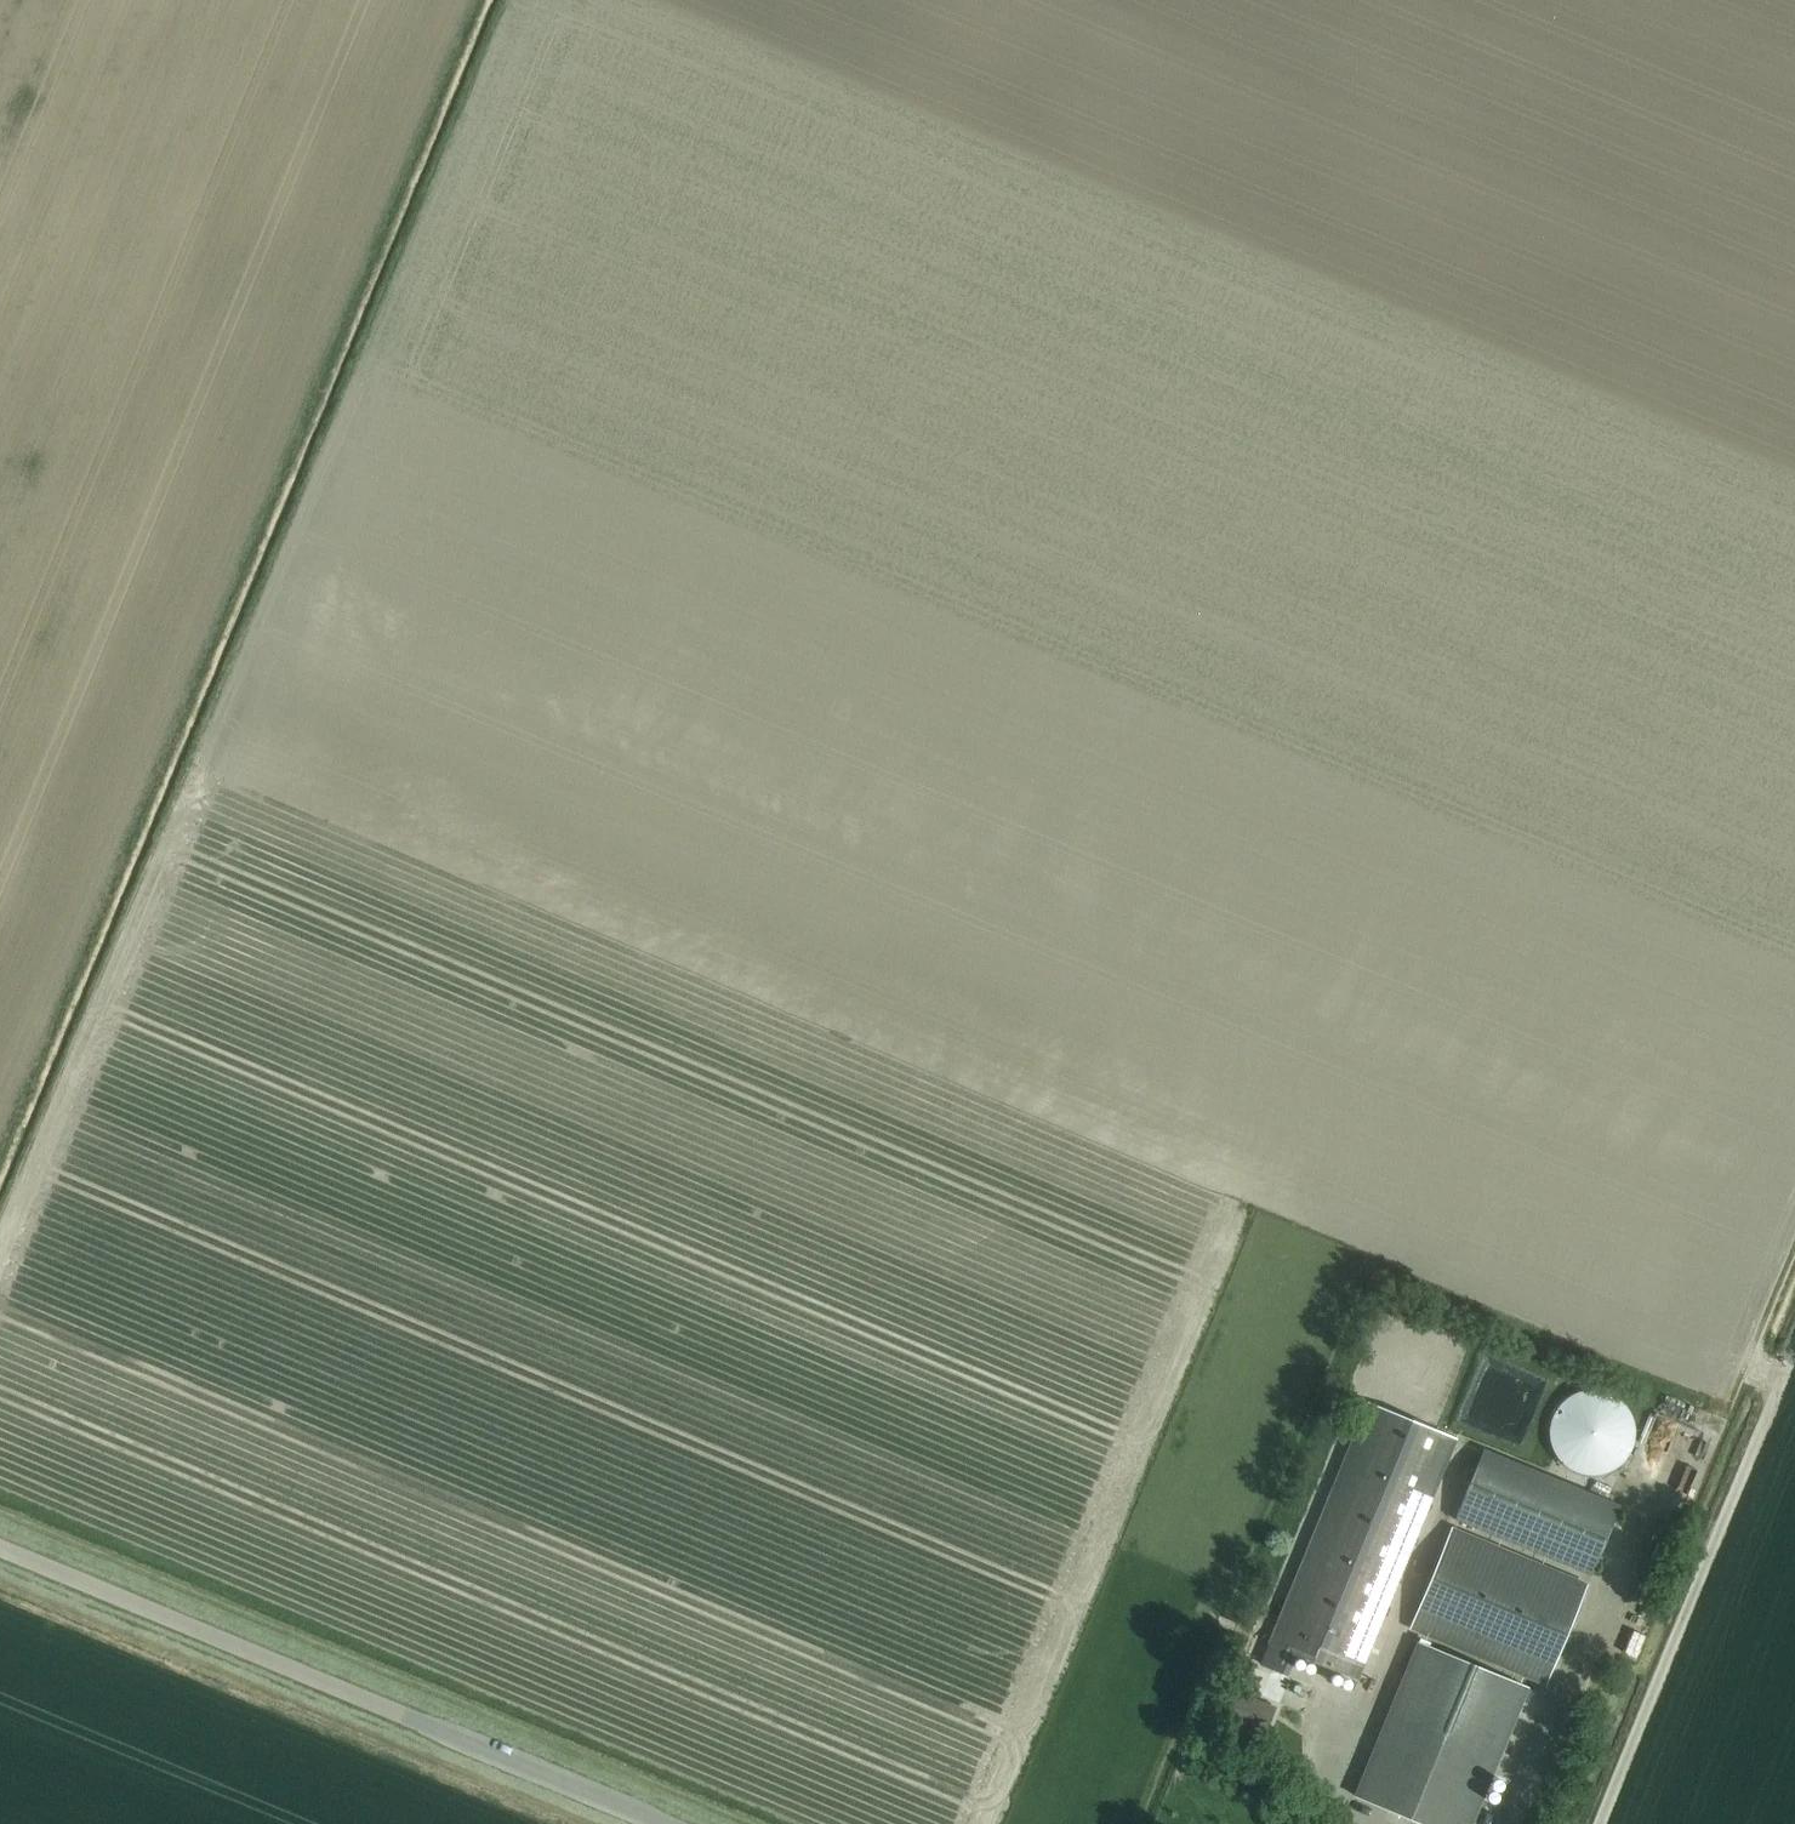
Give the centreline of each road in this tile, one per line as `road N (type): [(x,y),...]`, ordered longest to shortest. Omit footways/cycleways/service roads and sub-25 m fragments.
road 1 (unclassified): [(691,1823),(0,1528)]

